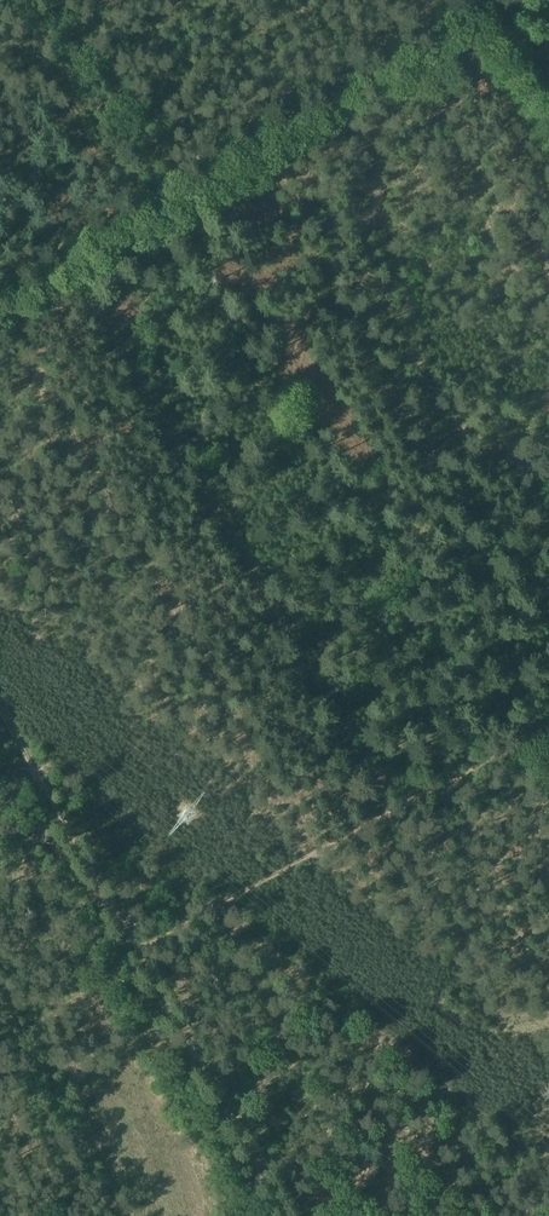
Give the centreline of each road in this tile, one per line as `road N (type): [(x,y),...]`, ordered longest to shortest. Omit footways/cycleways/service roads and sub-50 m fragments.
road 1 (track): [(489,0),(188,187)]
road 2 (track): [(286,1215),(132,950)]
road 3 (track): [(132,950),(34,782)]
road 4 (track): [(124,226),(0,300)]

